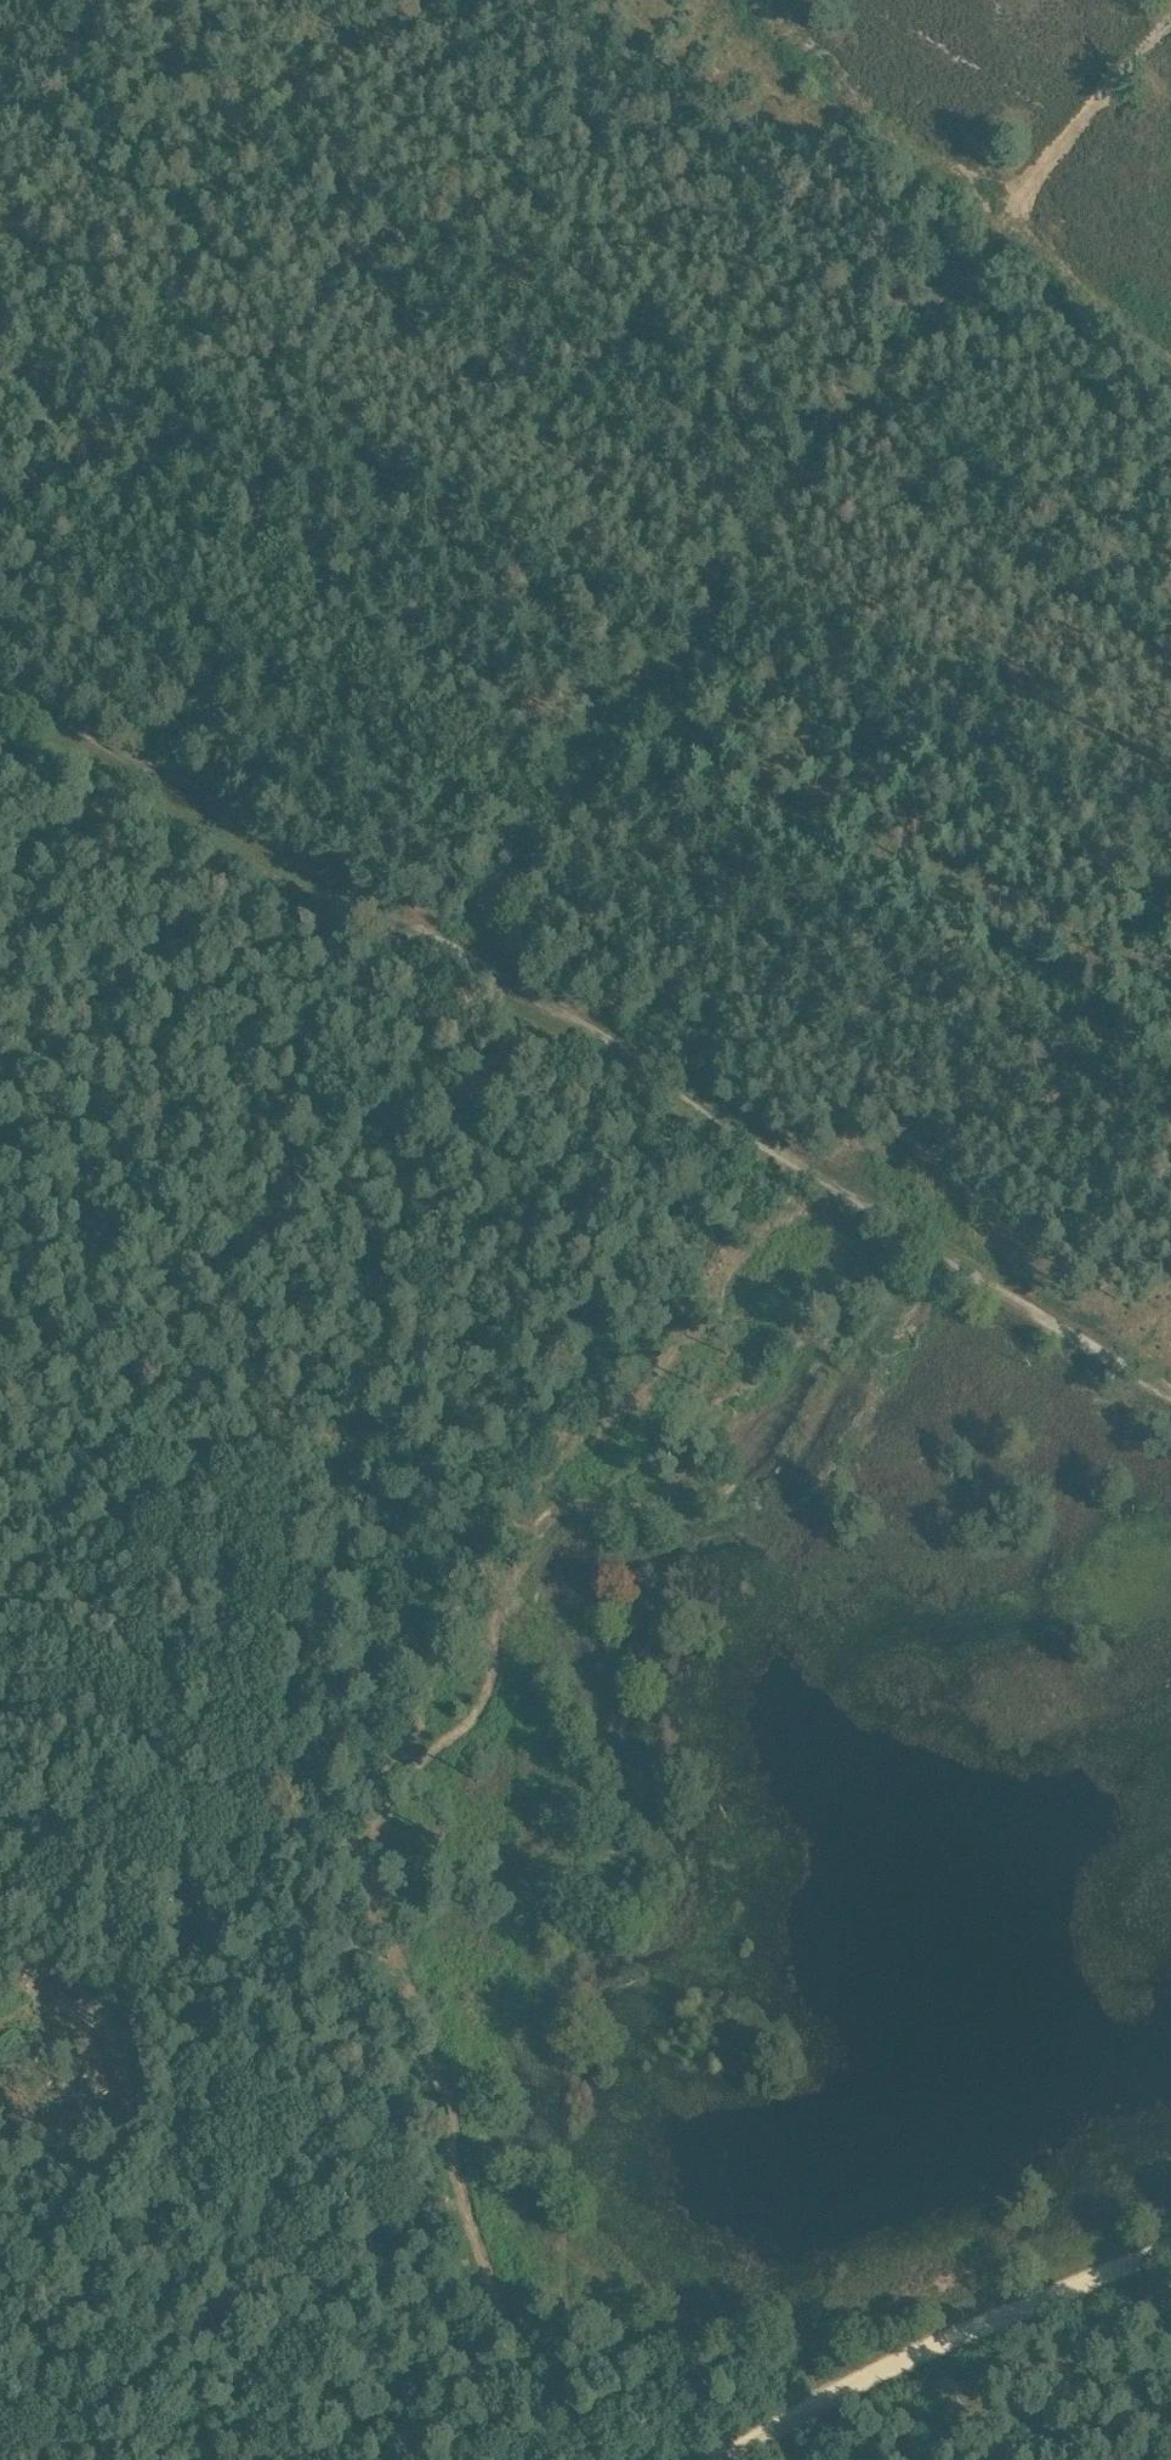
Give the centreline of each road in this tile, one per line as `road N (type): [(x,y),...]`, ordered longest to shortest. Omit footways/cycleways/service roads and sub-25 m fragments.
road 1 (track): [(1170,2248),(785,2411)]
road 2 (track): [(1004,221),(1170,358)]

